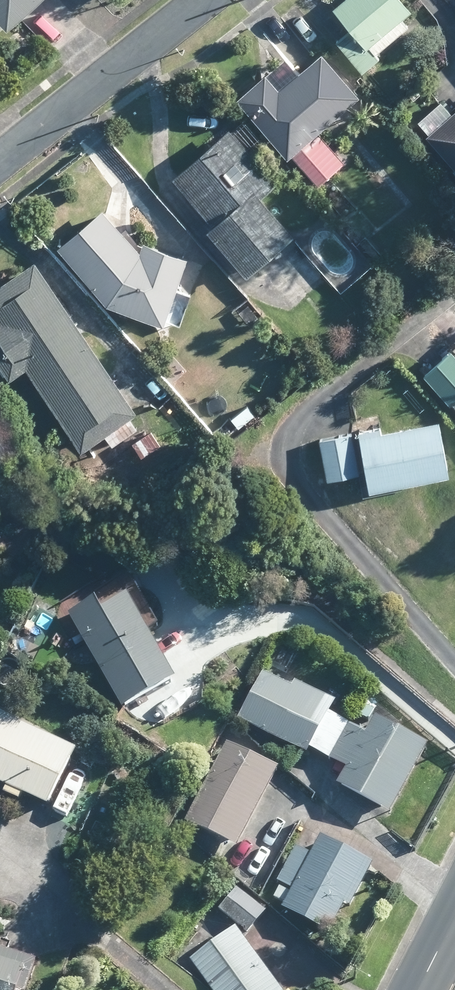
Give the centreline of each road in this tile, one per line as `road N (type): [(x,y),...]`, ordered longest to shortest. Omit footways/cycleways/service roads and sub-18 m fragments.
road 1 (residential): [(0,166),(201,0)]

